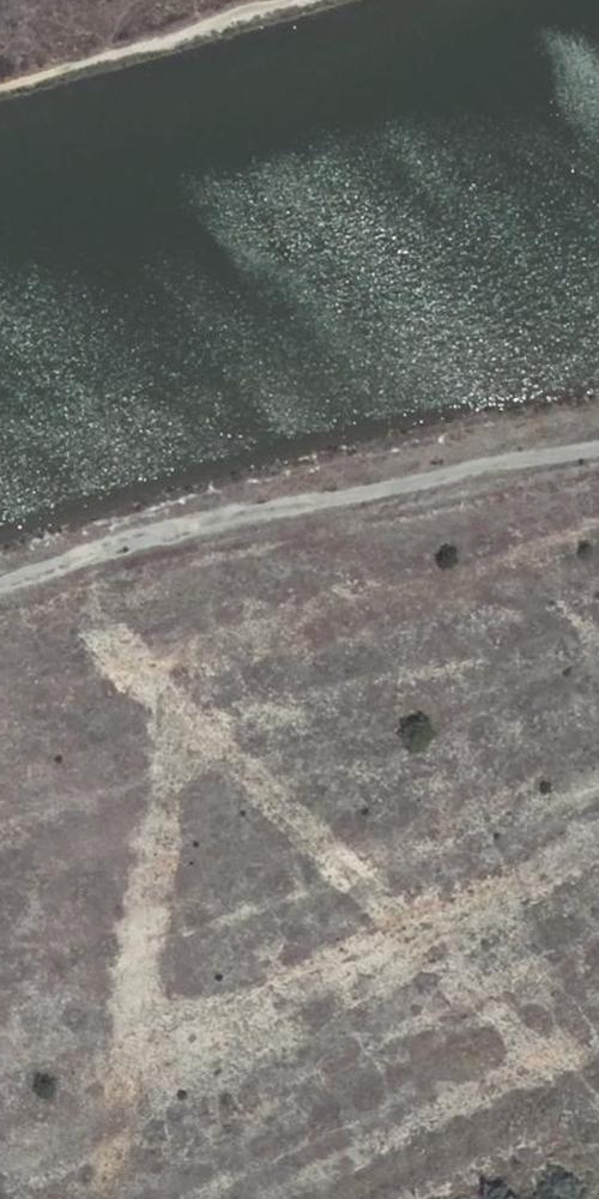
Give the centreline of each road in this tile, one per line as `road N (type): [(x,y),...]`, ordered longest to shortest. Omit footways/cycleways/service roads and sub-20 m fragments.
road 1 (track): [(598,442),(268,510),(0,582)]

